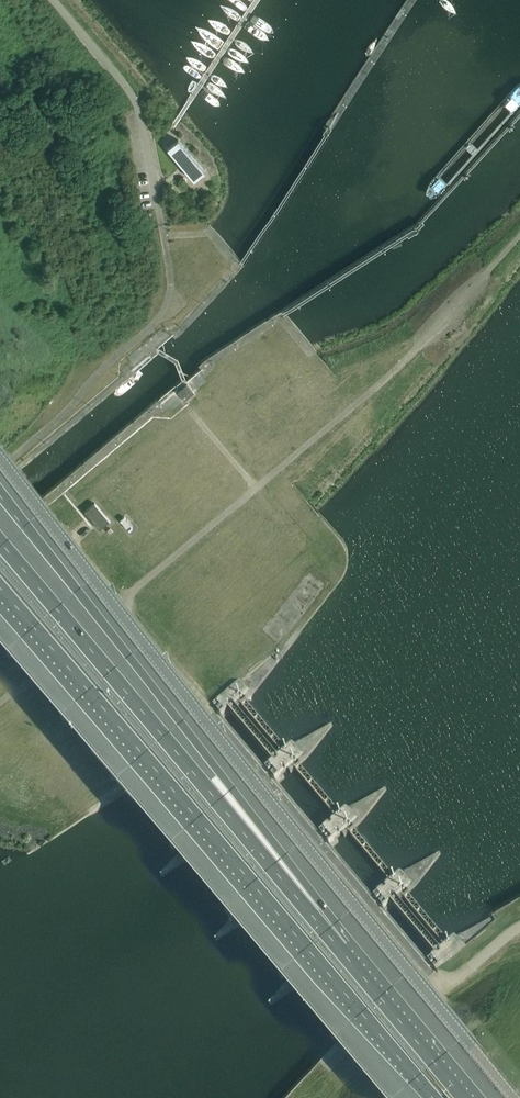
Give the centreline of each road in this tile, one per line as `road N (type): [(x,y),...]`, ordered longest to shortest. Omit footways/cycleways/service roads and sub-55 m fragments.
road 1 (unclassified): [(512,1097),(0,459)]
road 2 (motorway): [(0,592),(431,1097)]
road 3 (motorway): [(348,963),(298,877),(0,494)]
road 4 (unclassified): [(53,0),(139,106),(170,291),(158,317),(0,463)]
road 5 (motorway): [(348,963),(0,546)]
road 6 (motorway): [(463,1097),(348,963)]

